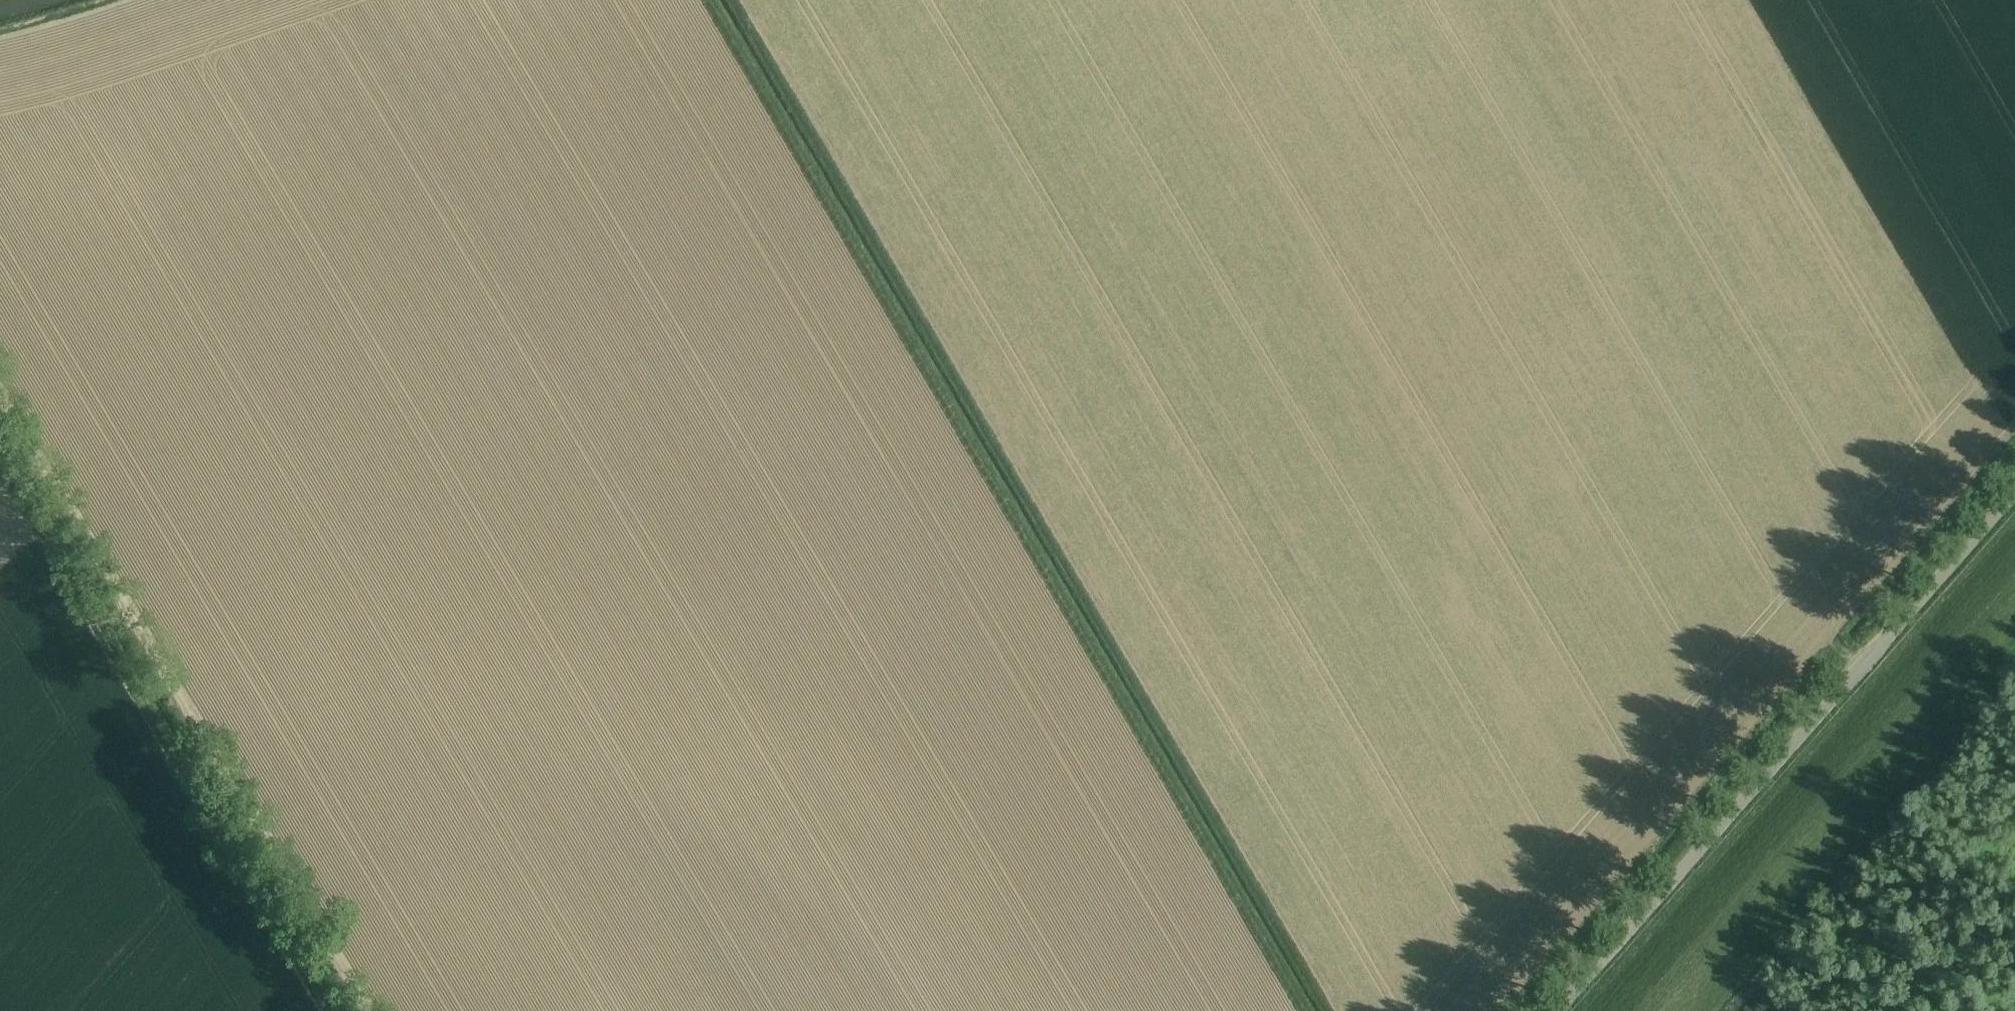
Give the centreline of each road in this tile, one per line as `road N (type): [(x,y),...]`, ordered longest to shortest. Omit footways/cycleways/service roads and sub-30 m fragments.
road 1 (track): [(372,1010),(0,397)]
road 2 (unclassified): [(1558,1010),(2014,494)]

